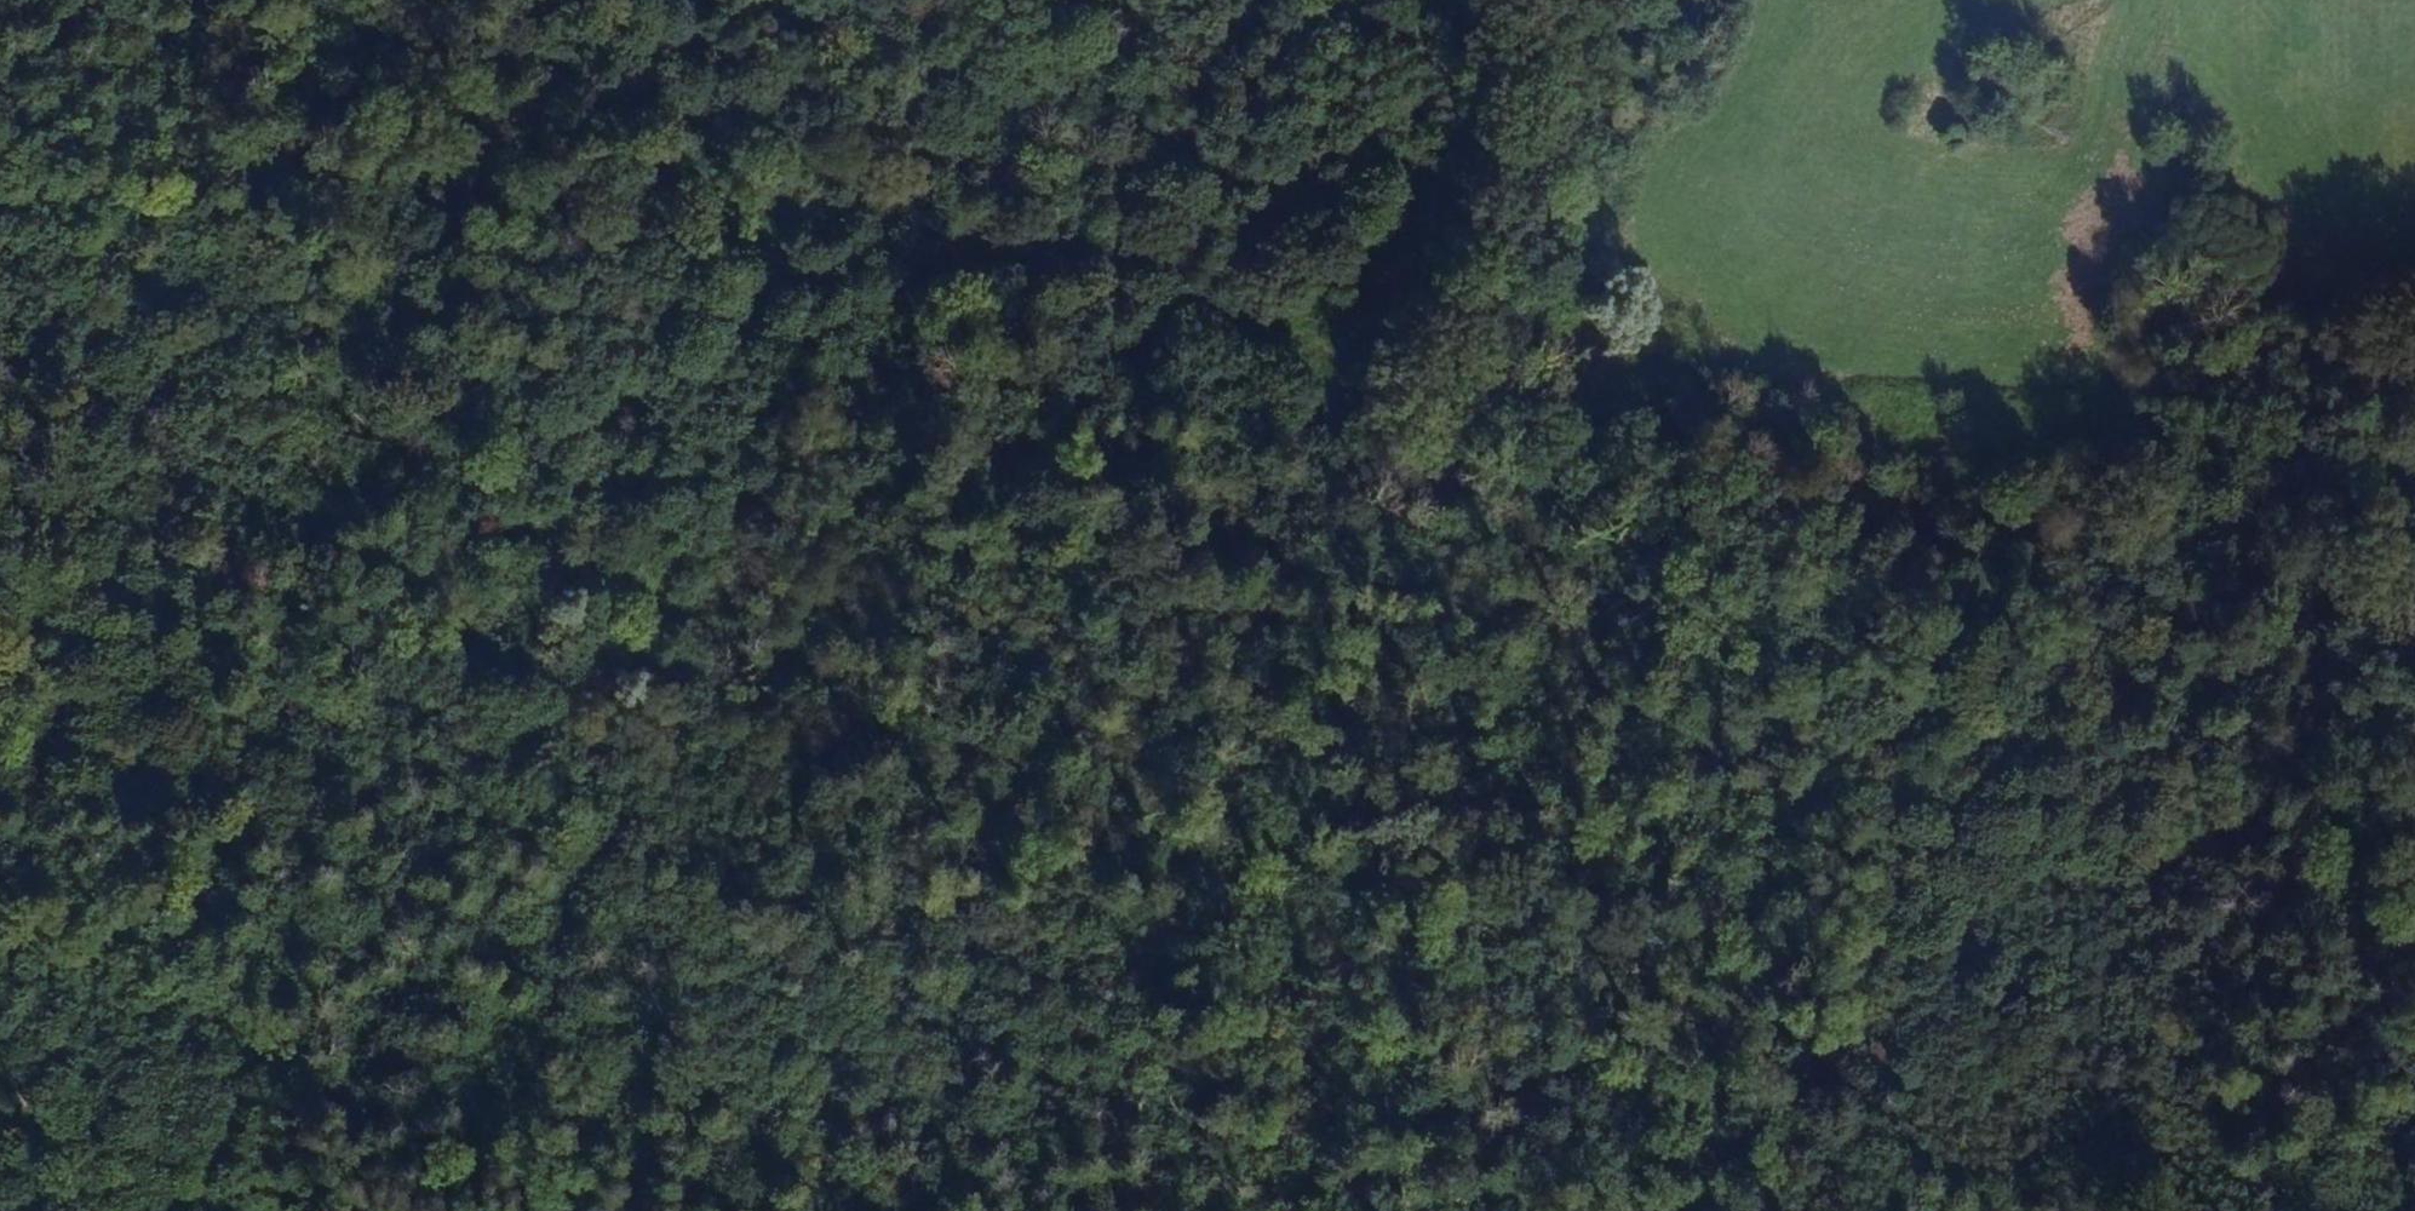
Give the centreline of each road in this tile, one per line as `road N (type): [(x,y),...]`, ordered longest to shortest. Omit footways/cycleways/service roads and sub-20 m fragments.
road 1 (track): [(0,679),(26,610),(87,358),(150,191),(151,0)]
road 2 (track): [(91,1210),(38,1104),(0,1052)]

